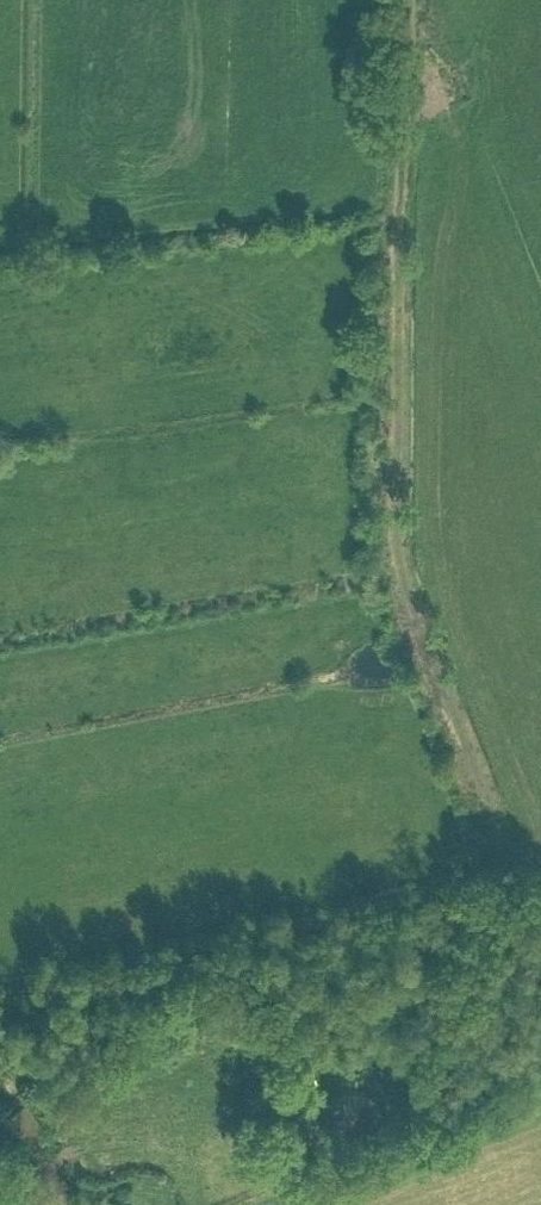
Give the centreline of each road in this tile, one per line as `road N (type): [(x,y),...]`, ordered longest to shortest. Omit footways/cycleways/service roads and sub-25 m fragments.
road 1 (track): [(405,0),(392,522),(426,645),(512,863),(506,897)]

